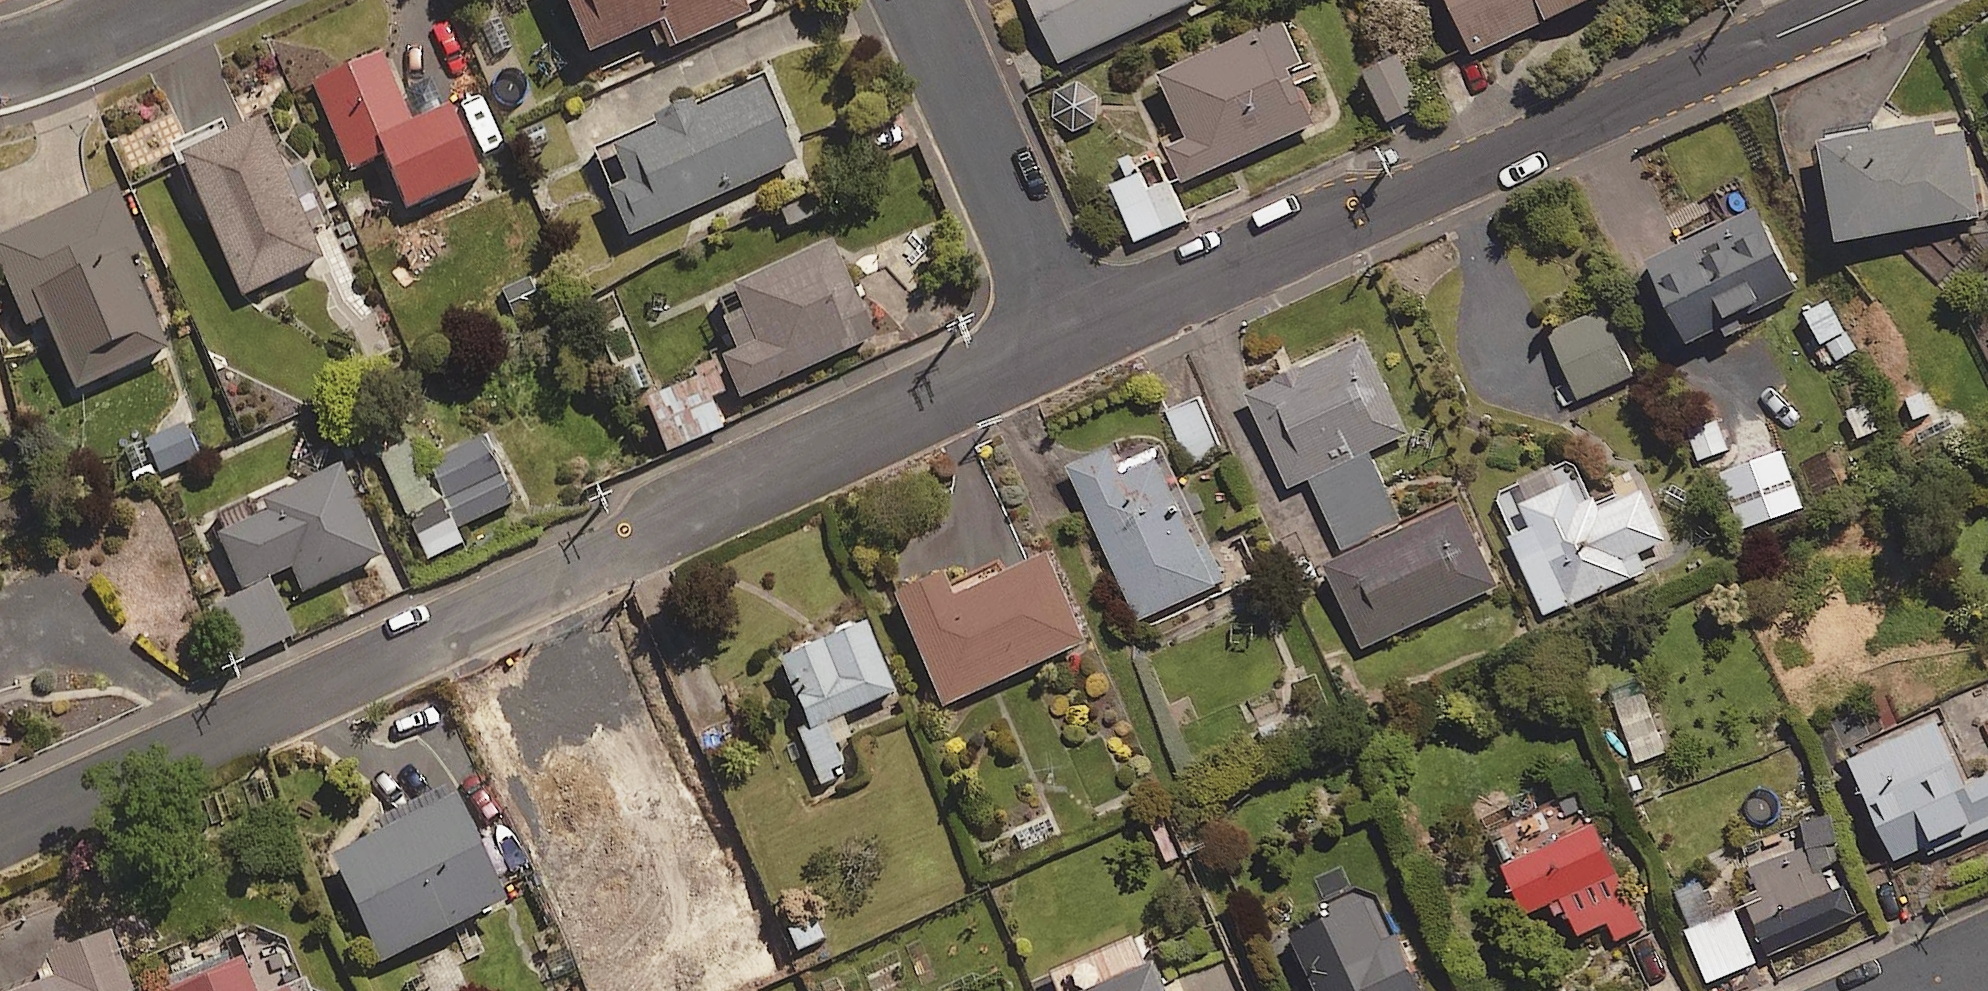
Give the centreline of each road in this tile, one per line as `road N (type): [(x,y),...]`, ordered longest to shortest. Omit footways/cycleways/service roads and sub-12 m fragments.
road 1 (residential): [(1067,341),(0,828)]
road 2 (residential): [(1861,0),(1067,341)]
road 3 (residential): [(918,0),(1067,341)]
road 4 (residential): [(0,63),(76,40),(166,0)]

